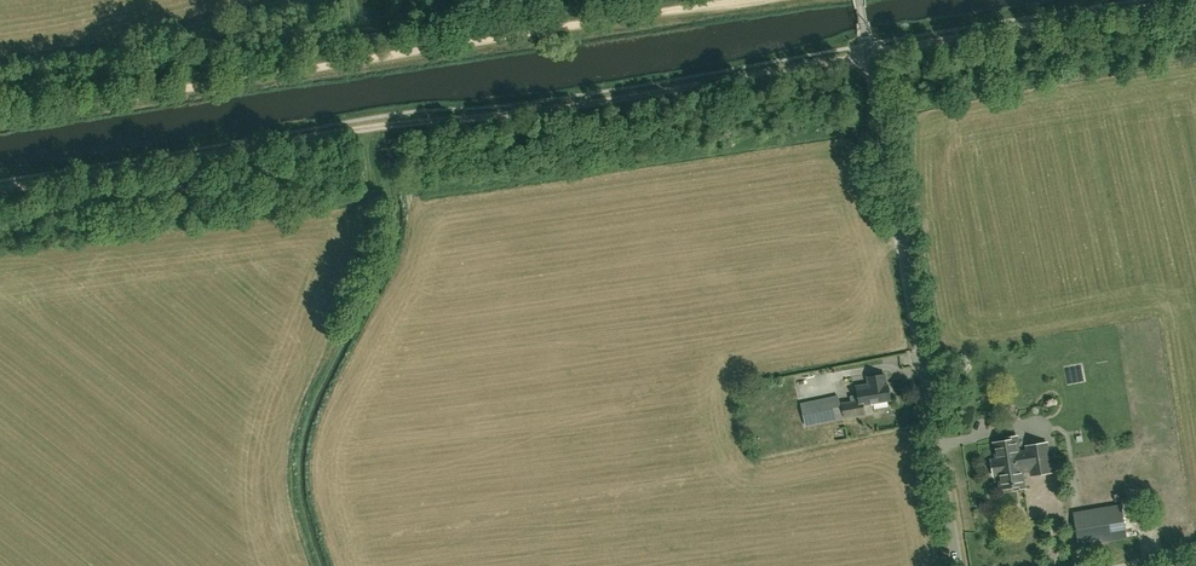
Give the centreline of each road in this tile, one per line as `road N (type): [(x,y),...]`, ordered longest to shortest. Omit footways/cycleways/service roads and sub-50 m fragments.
road 1 (track): [(0,118),(749,0)]
road 2 (unclassified): [(956,565),(860,0)]
road 3 (track): [(869,54),(520,111),(403,121)]
road 4 (track): [(403,121),(0,187)]
road 5 (track): [(869,54),(1182,0)]

